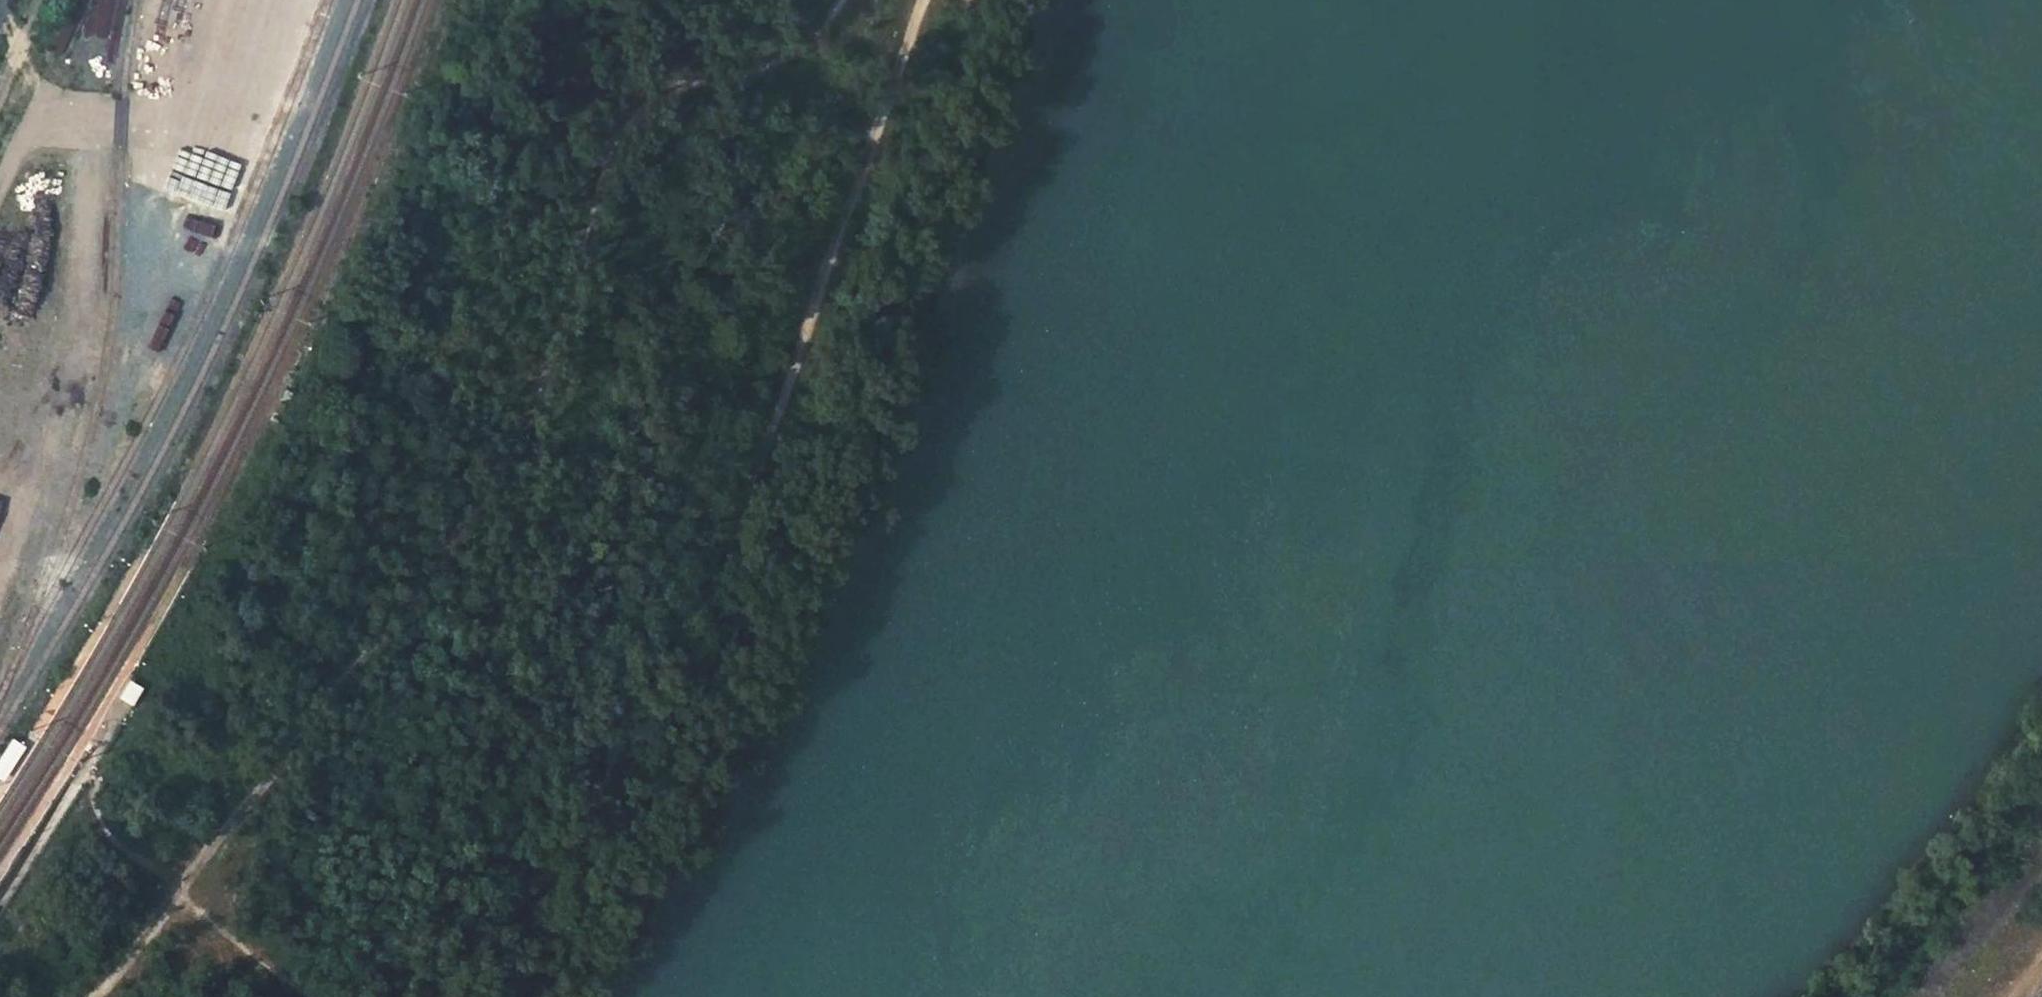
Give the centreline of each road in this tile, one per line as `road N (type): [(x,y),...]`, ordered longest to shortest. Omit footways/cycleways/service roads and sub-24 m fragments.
road 1 (track): [(852,0),(826,33),(784,63),(675,95),(632,119),(541,389),(467,526),(245,813),(89,996)]
road 2 (track): [(917,0),(742,461),(622,673),(578,773),(428,996)]

